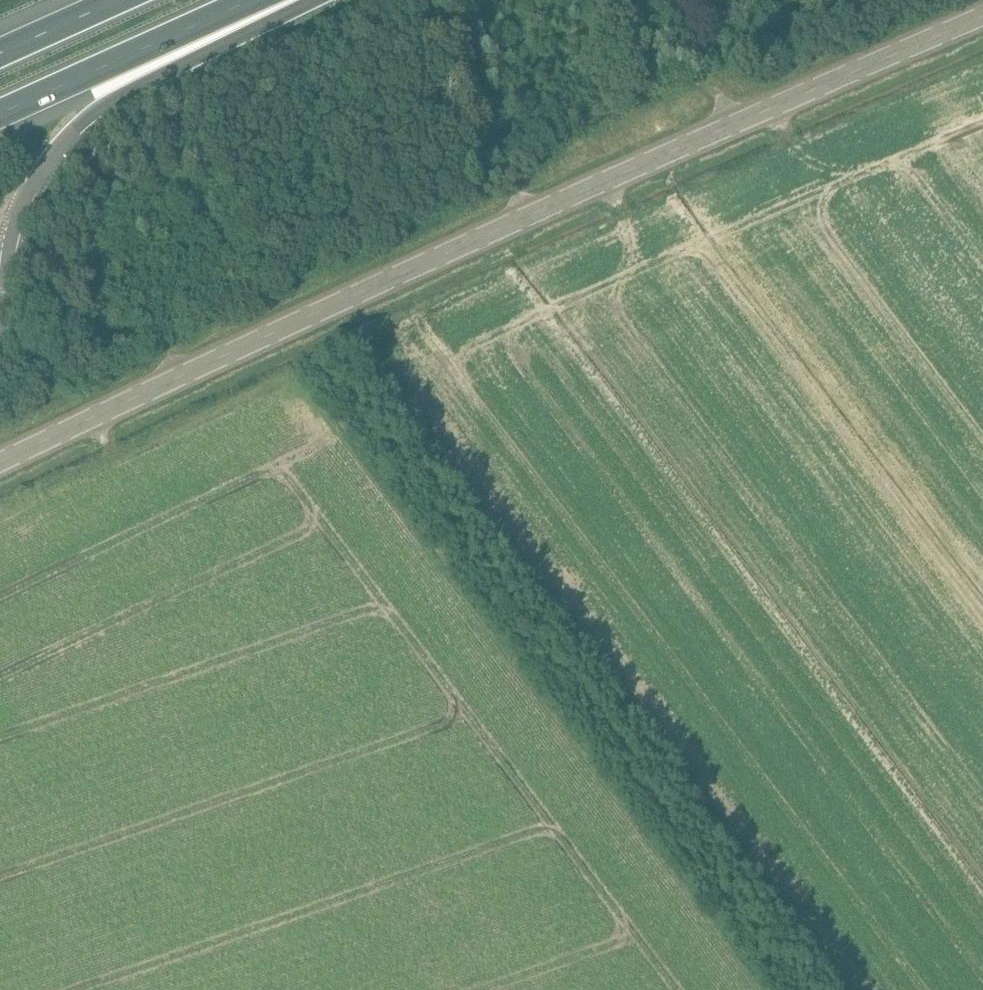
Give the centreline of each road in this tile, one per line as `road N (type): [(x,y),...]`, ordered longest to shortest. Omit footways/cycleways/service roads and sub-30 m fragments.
road 1 (tertiary): [(982,16),(630,164),(0,464)]
road 2 (motorway): [(0,115),(254,0)]
road 3 (motorway): [(75,130),(118,97),(302,0)]
road 4 (motorway): [(116,0),(0,52)]

